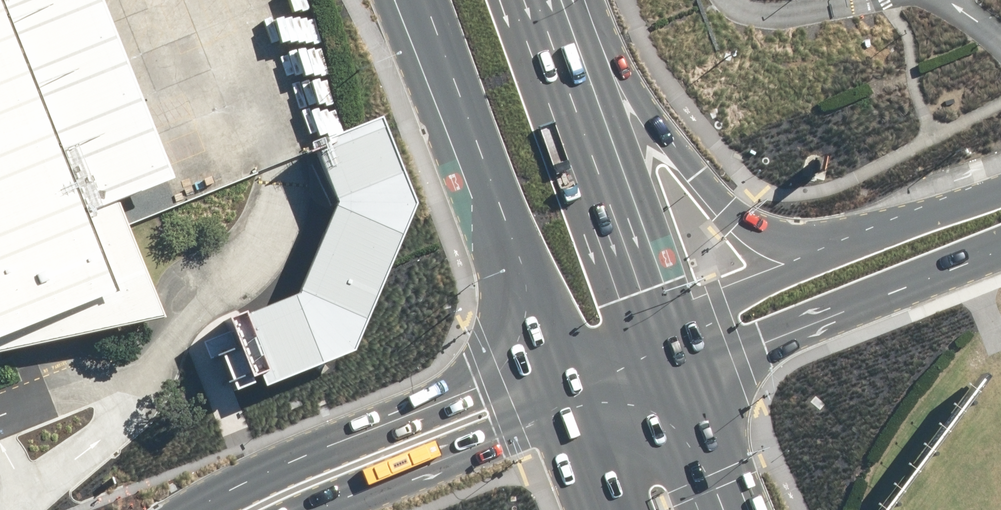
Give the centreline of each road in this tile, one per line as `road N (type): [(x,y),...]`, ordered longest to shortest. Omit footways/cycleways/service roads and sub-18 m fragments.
road 1 (tertiary): [(188,509),(493,375),(520,336),(528,281)]
road 2 (primary): [(539,0),(669,363)]
road 3 (primary): [(572,0),(732,211),(829,255)]
road 4 (unclassified): [(1000,244),(740,348),(669,363)]
road 5 (primary): [(528,281),(414,0)]
road 6 (tertiary): [(307,509),(570,404)]
road 7 (unclassified): [(669,363),(756,289),(829,255)]
road 8 (unclassified): [(829,255),(1000,192)]
road 9 (primary): [(669,363),(727,509)]
road 10 (primary): [(570,404),(528,281)]

